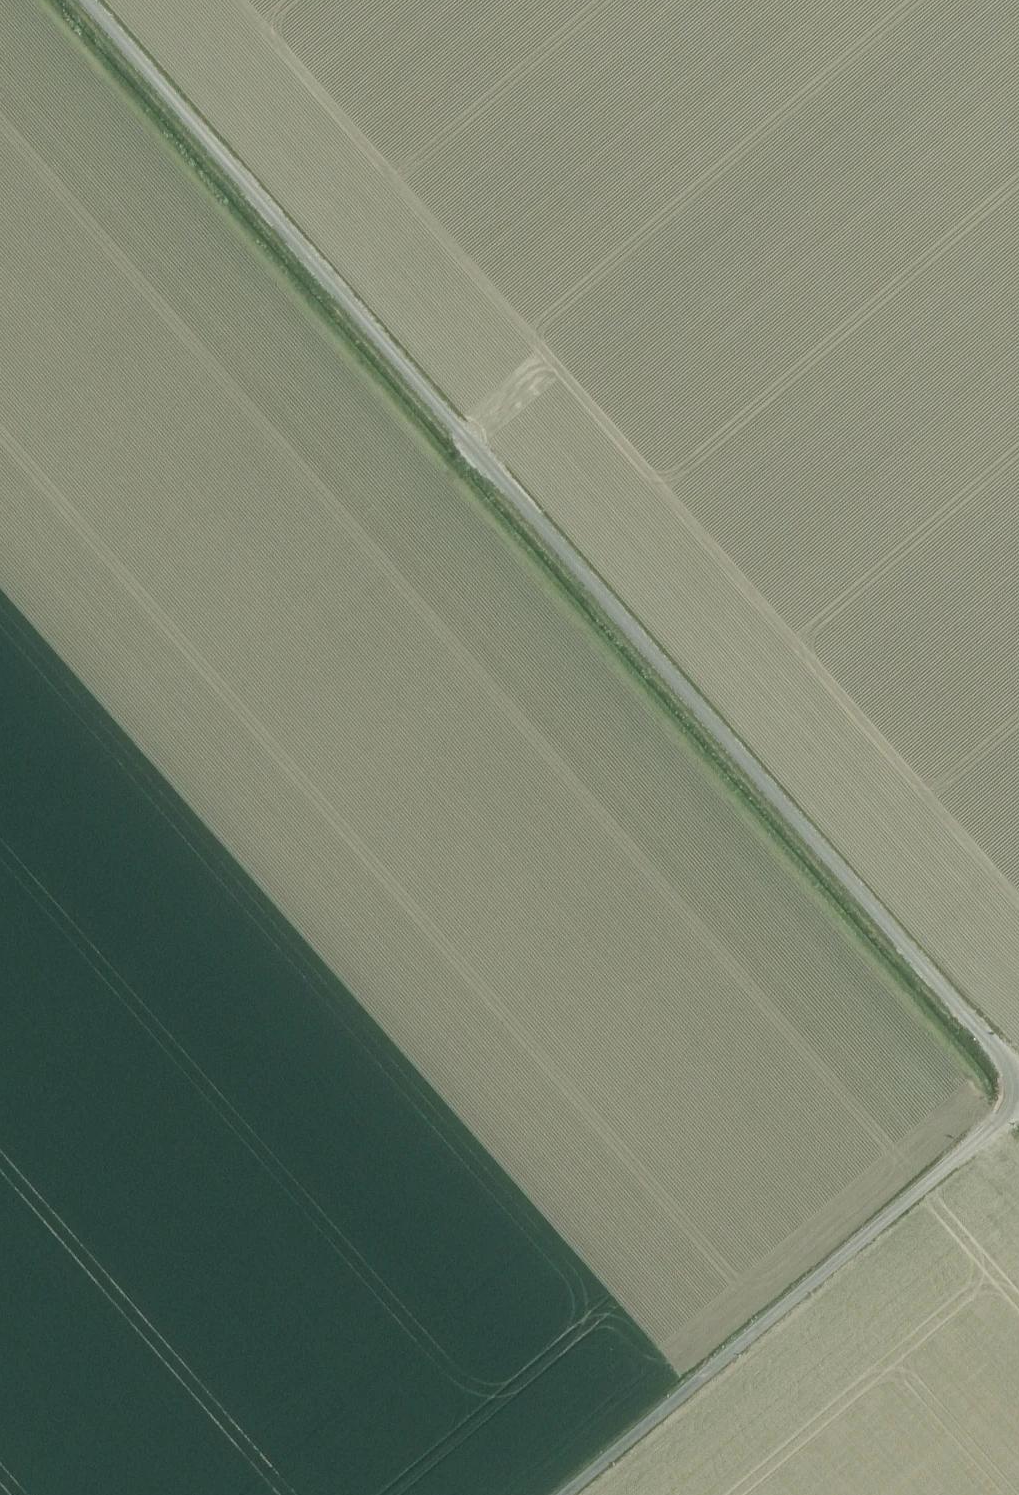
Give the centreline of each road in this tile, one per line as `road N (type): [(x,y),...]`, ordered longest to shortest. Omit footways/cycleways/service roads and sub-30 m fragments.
road 1 (unclassified): [(1018,1071),(92,0)]
road 2 (unclassified): [(573,1494),(1018,1111)]

